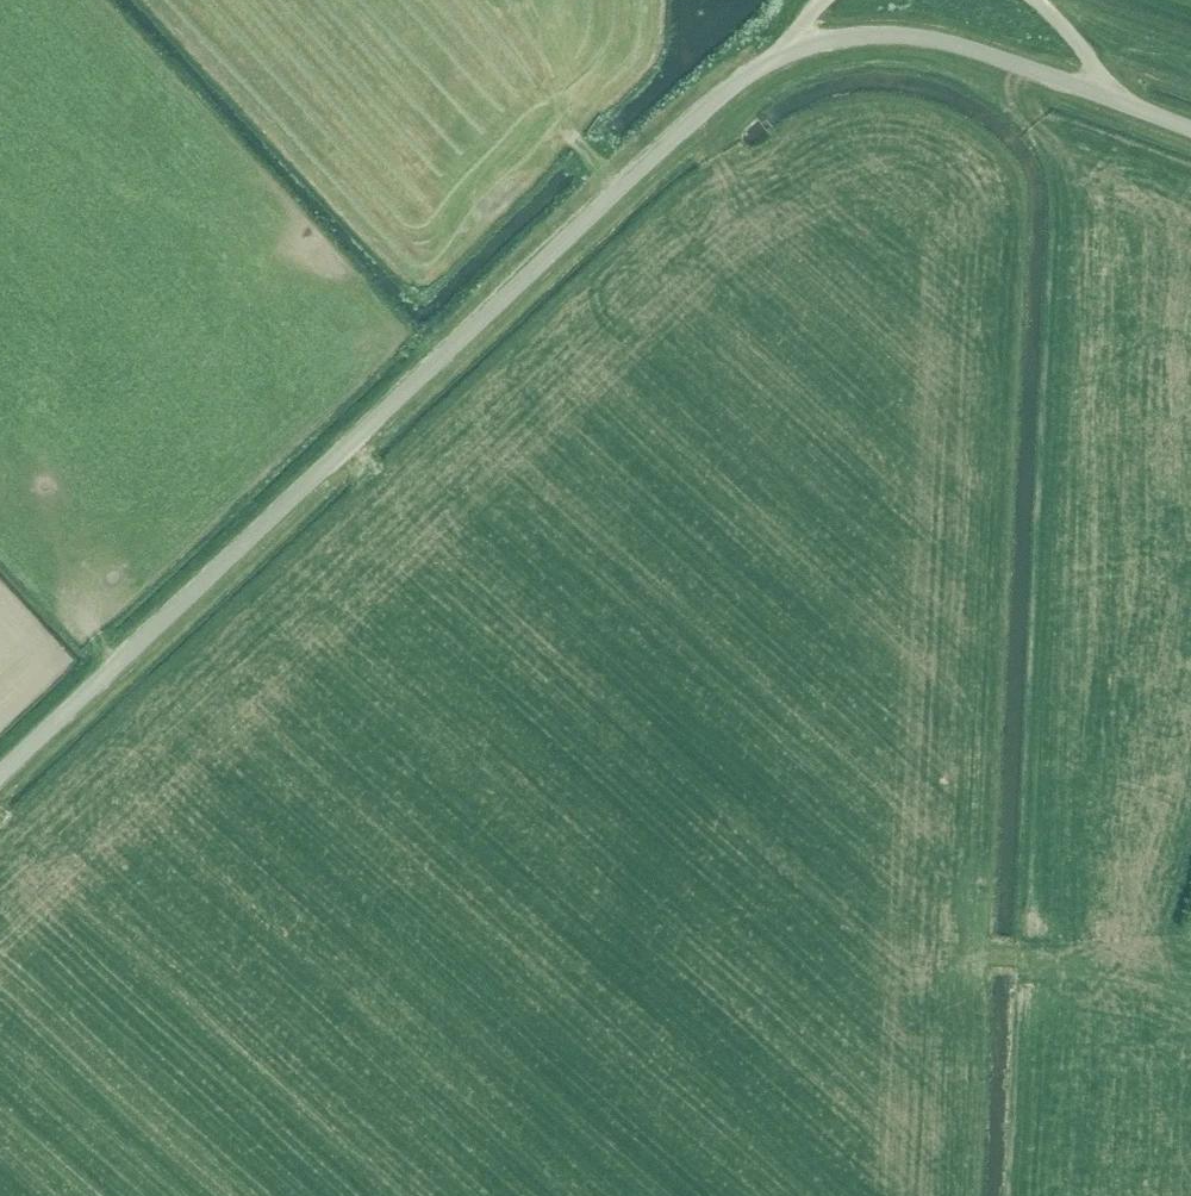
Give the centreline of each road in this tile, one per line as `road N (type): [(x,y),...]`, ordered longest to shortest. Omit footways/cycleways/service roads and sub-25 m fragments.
road 1 (unclassified): [(763,59),(0,773)]
road 2 (unclassified): [(1112,100),(926,36),(814,39),(763,59)]
road 3 (unclassified): [(1112,100),(1089,59),(1036,0)]

